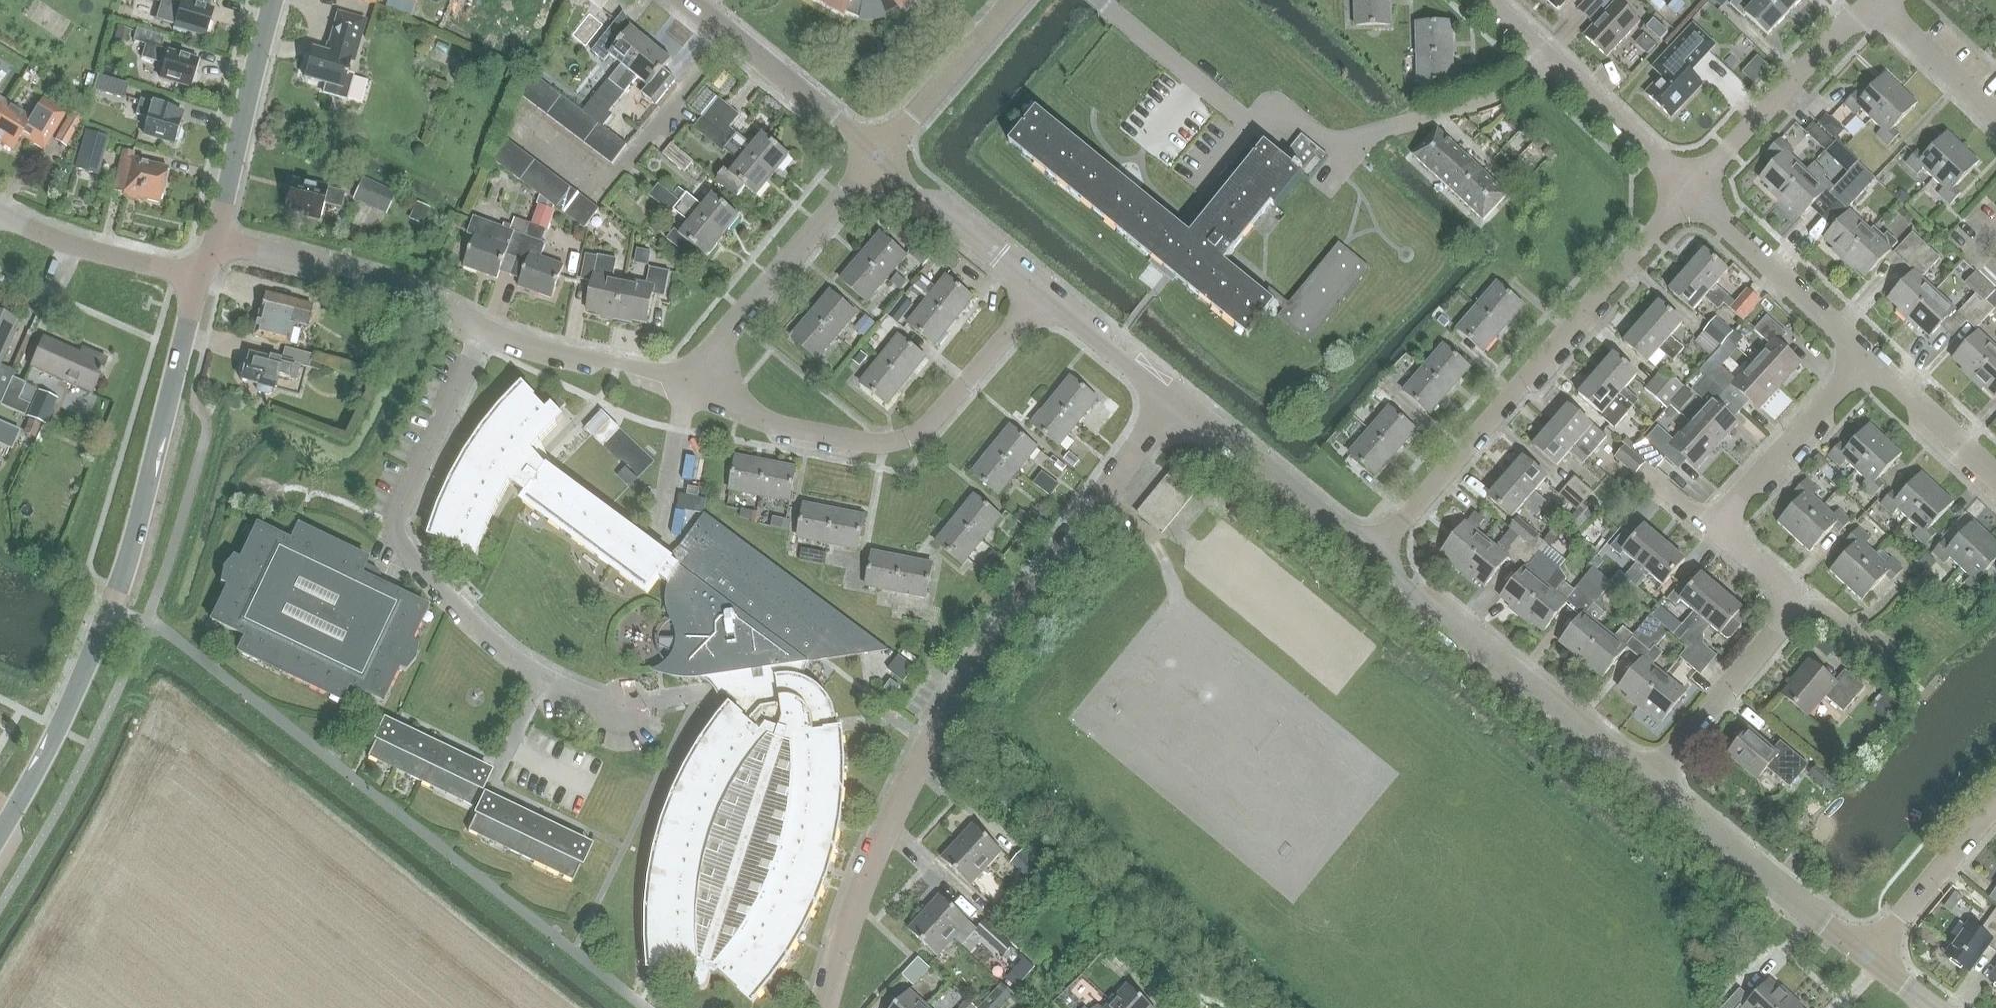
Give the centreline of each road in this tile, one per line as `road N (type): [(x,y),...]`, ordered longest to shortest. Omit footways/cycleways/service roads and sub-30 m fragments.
road 1 (residential): [(827,1007),(850,922),(927,730),(1168,390)]
road 2 (secondary): [(0,830),(59,729),(109,607),(199,279)]
road 3 (residential): [(1652,781),(1785,619),(1786,594),(1725,526),(1732,506),(1865,357)]
road 4 (residential): [(485,328),(395,529),(418,566),(501,651),(542,680),(621,705)]
road 5 (residential): [(1373,555),(1689,190)]
road 6 (residential): [(692,392),(765,420),(881,443),(929,423),(1038,295)]
road 7 (residential): [(1373,555),(1652,781)]
road 8 (residential): [(692,392),(733,325),(878,157)]
road 9 (residential): [(215,242),(376,282),(485,328)]
road 10 (residential): [(1652,781),(1868,958)]
road 11 (residential): [(1689,190),(1486,0)]
road 12 (residential): [(1689,190),(1872,0)]
road 13 (residential): [(1168,390),(1373,555)]
road 14 (secondary): [(215,242),(273,0)]
road 15 (residential): [(689,0),(878,157)]
road 16 (residential): [(1865,357),(1689,190)]
road 17 (residential): [(485,328),(692,392)]
road 18 (residential): [(878,157),(1038,295)]
road 19 (residential): [(199,279),(44,235),(0,213)]
road 20 (residential): [(878,157),(1015,0)]
road 21 (residential): [(1868,958),(1995,809)]
road 22 (residential): [(1995,477),(1865,357)]
road 23 (residential): [(1995,115),(1872,0)]
road 24 (residential): [(1038,295),(1168,390)]

